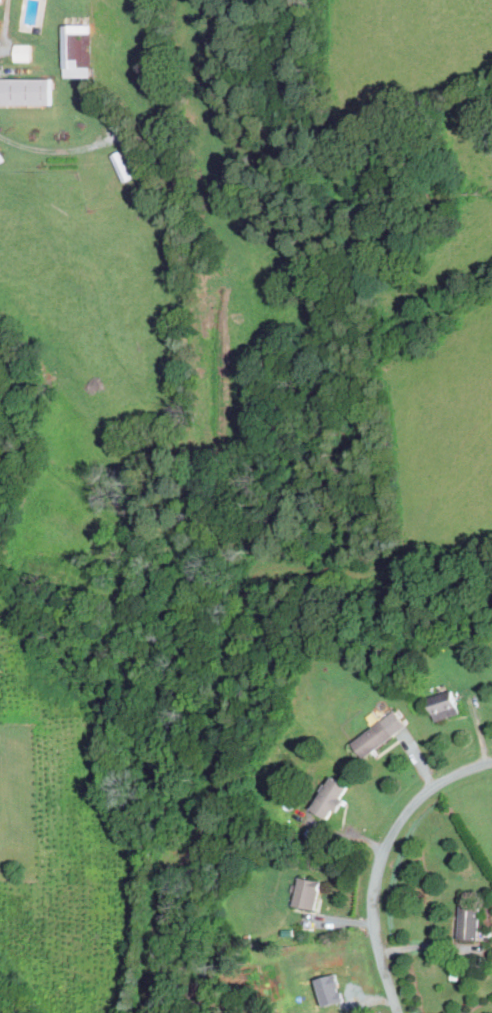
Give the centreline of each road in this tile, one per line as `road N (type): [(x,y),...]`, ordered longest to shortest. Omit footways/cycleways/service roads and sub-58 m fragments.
road 1 (residential): [(399,1012),(375,922),(384,853),(418,801),(454,775),(491,764)]

